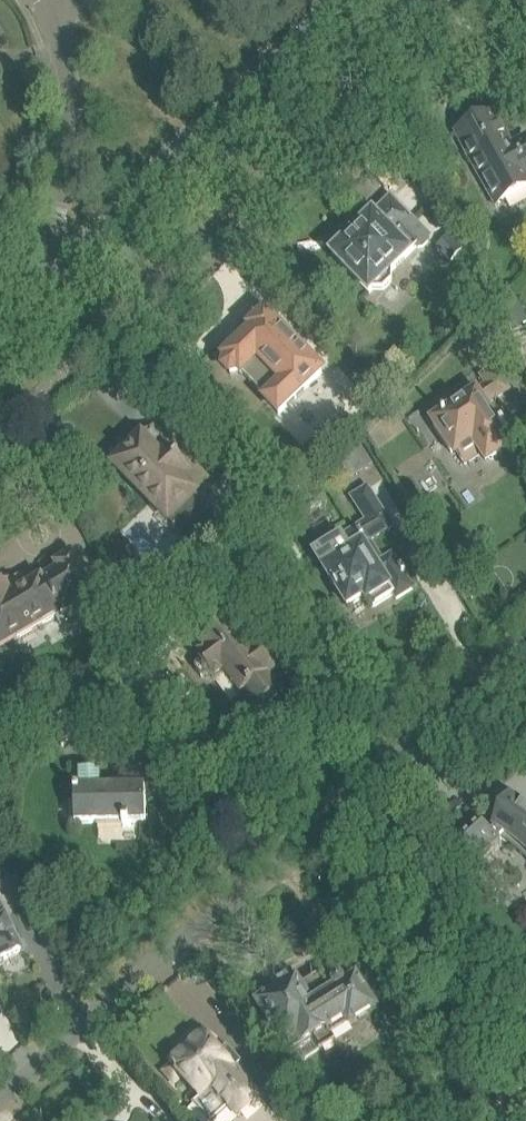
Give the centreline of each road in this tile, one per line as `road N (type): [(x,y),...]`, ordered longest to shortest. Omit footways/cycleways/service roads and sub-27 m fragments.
road 1 (residential): [(0,1101),(525,641)]
road 2 (tertiary): [(71,309),(387,0)]
road 3 (tertiary): [(344,0),(52,288)]
road 4 (residential): [(51,11),(67,103),(52,288)]

